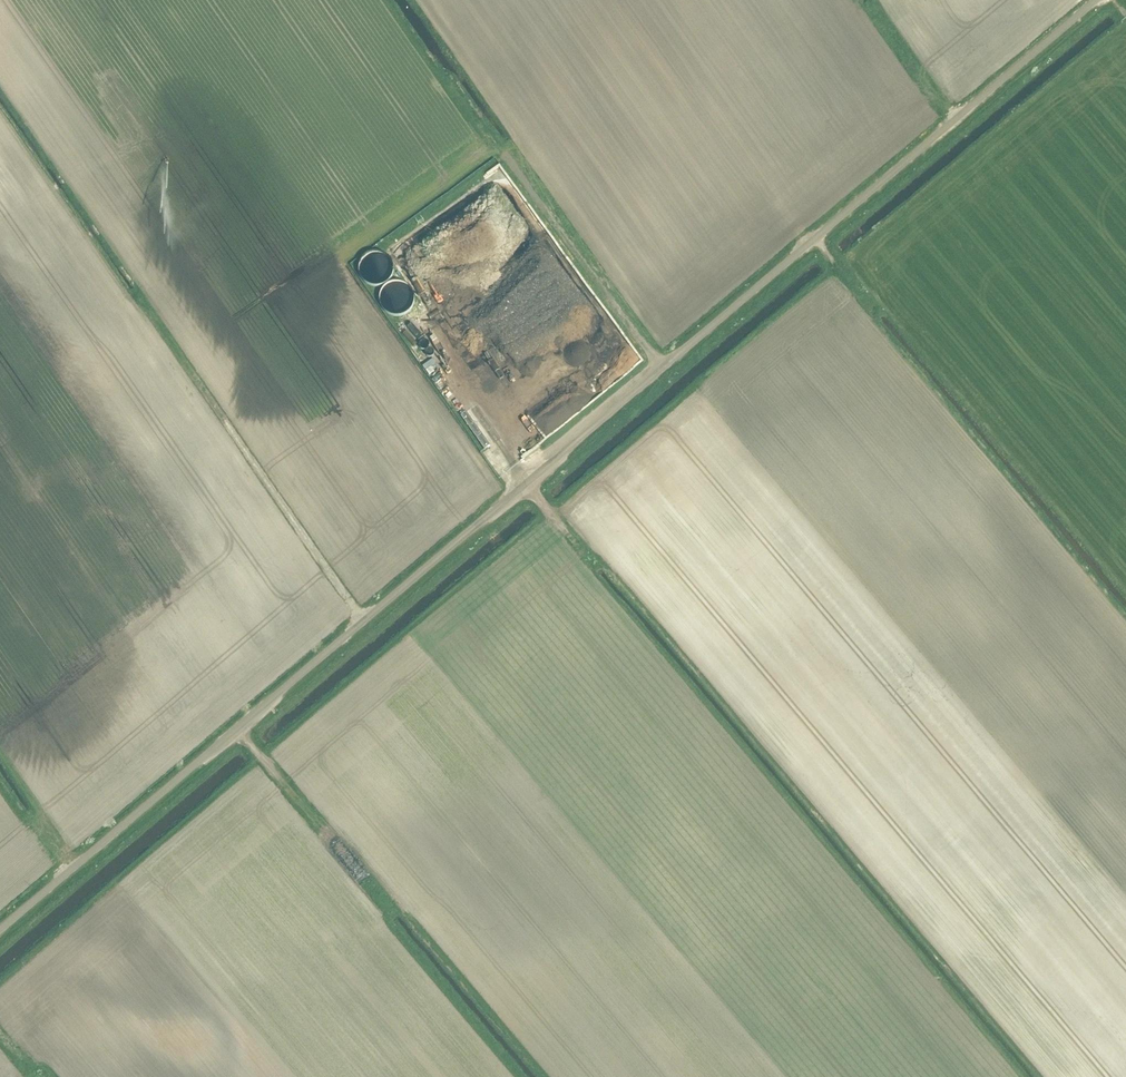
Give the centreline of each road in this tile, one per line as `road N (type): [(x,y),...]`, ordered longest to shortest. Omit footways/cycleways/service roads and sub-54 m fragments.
road 1 (unclassified): [(1095,0),(0,930)]

